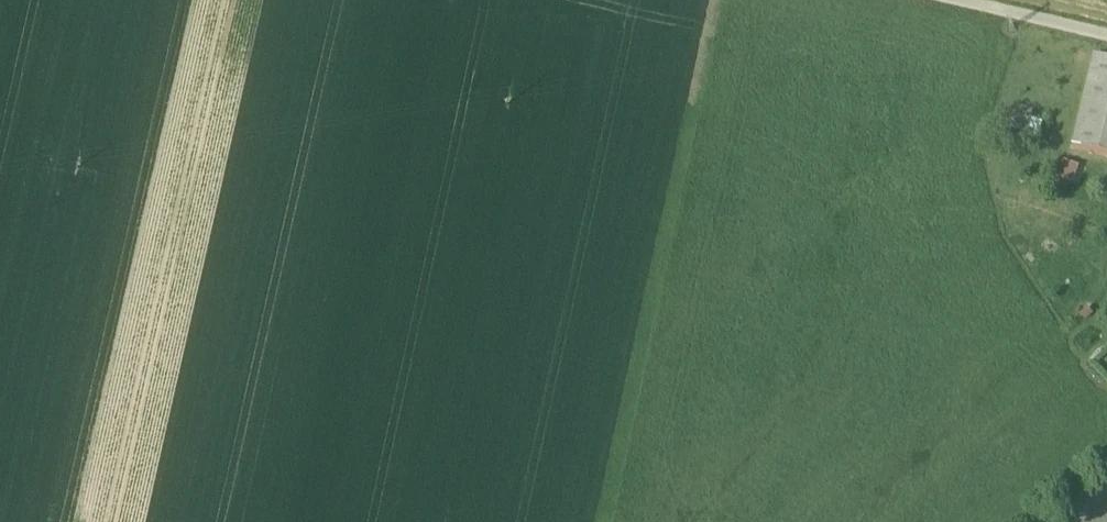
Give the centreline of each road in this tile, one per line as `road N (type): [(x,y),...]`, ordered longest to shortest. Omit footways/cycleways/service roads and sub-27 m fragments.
road 1 (track): [(949,0),(1106,37)]

